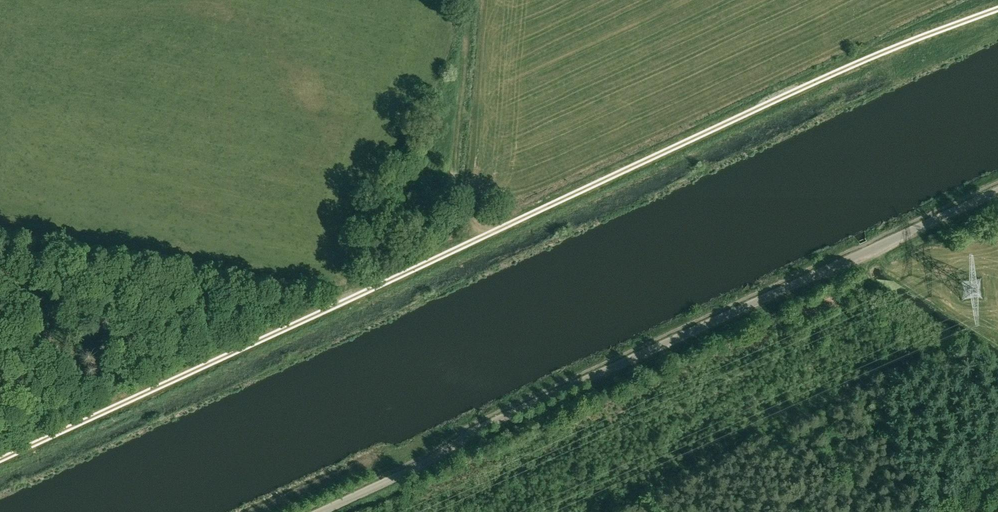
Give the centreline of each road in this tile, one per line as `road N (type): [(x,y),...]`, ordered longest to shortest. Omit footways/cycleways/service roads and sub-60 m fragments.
road 1 (track): [(0,458),(822,80),(997,11)]
road 2 (unclassified): [(319,511),(493,422),(997,192)]

